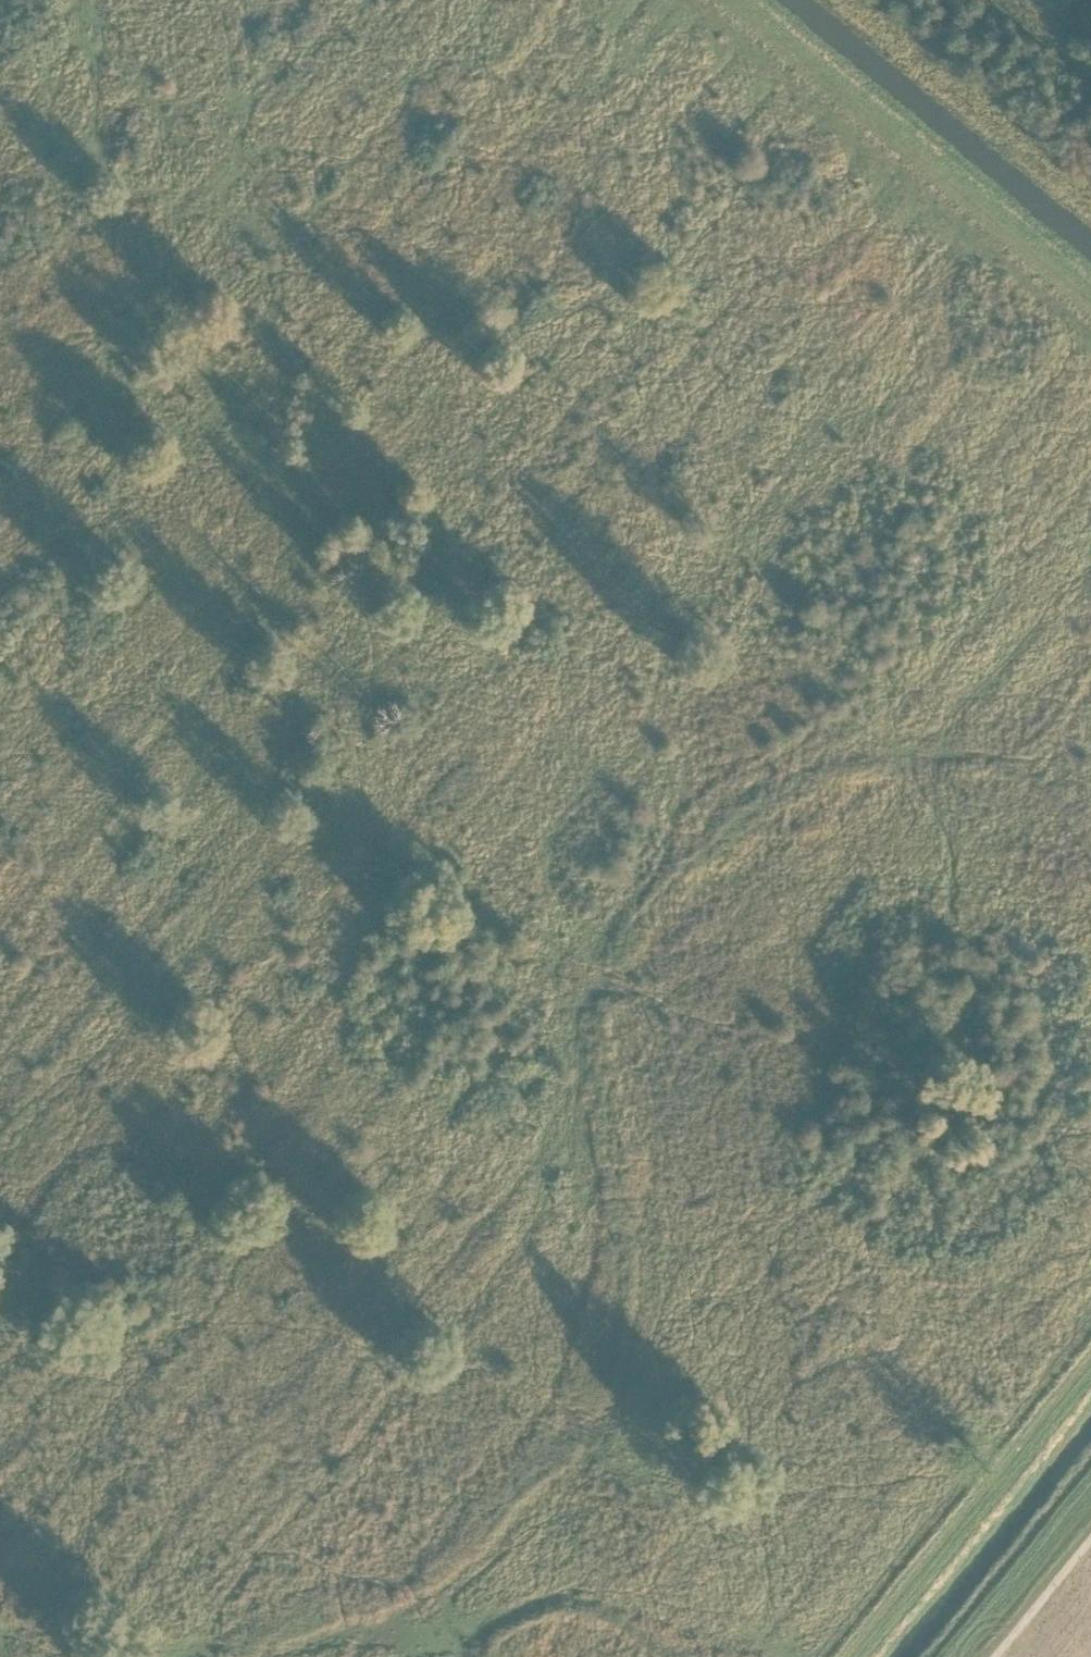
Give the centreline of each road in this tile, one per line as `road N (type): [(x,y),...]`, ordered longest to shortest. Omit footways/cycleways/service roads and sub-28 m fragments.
road 1 (track): [(720,0),(1090,312)]
road 2 (track): [(1090,1355),(844,1656)]

